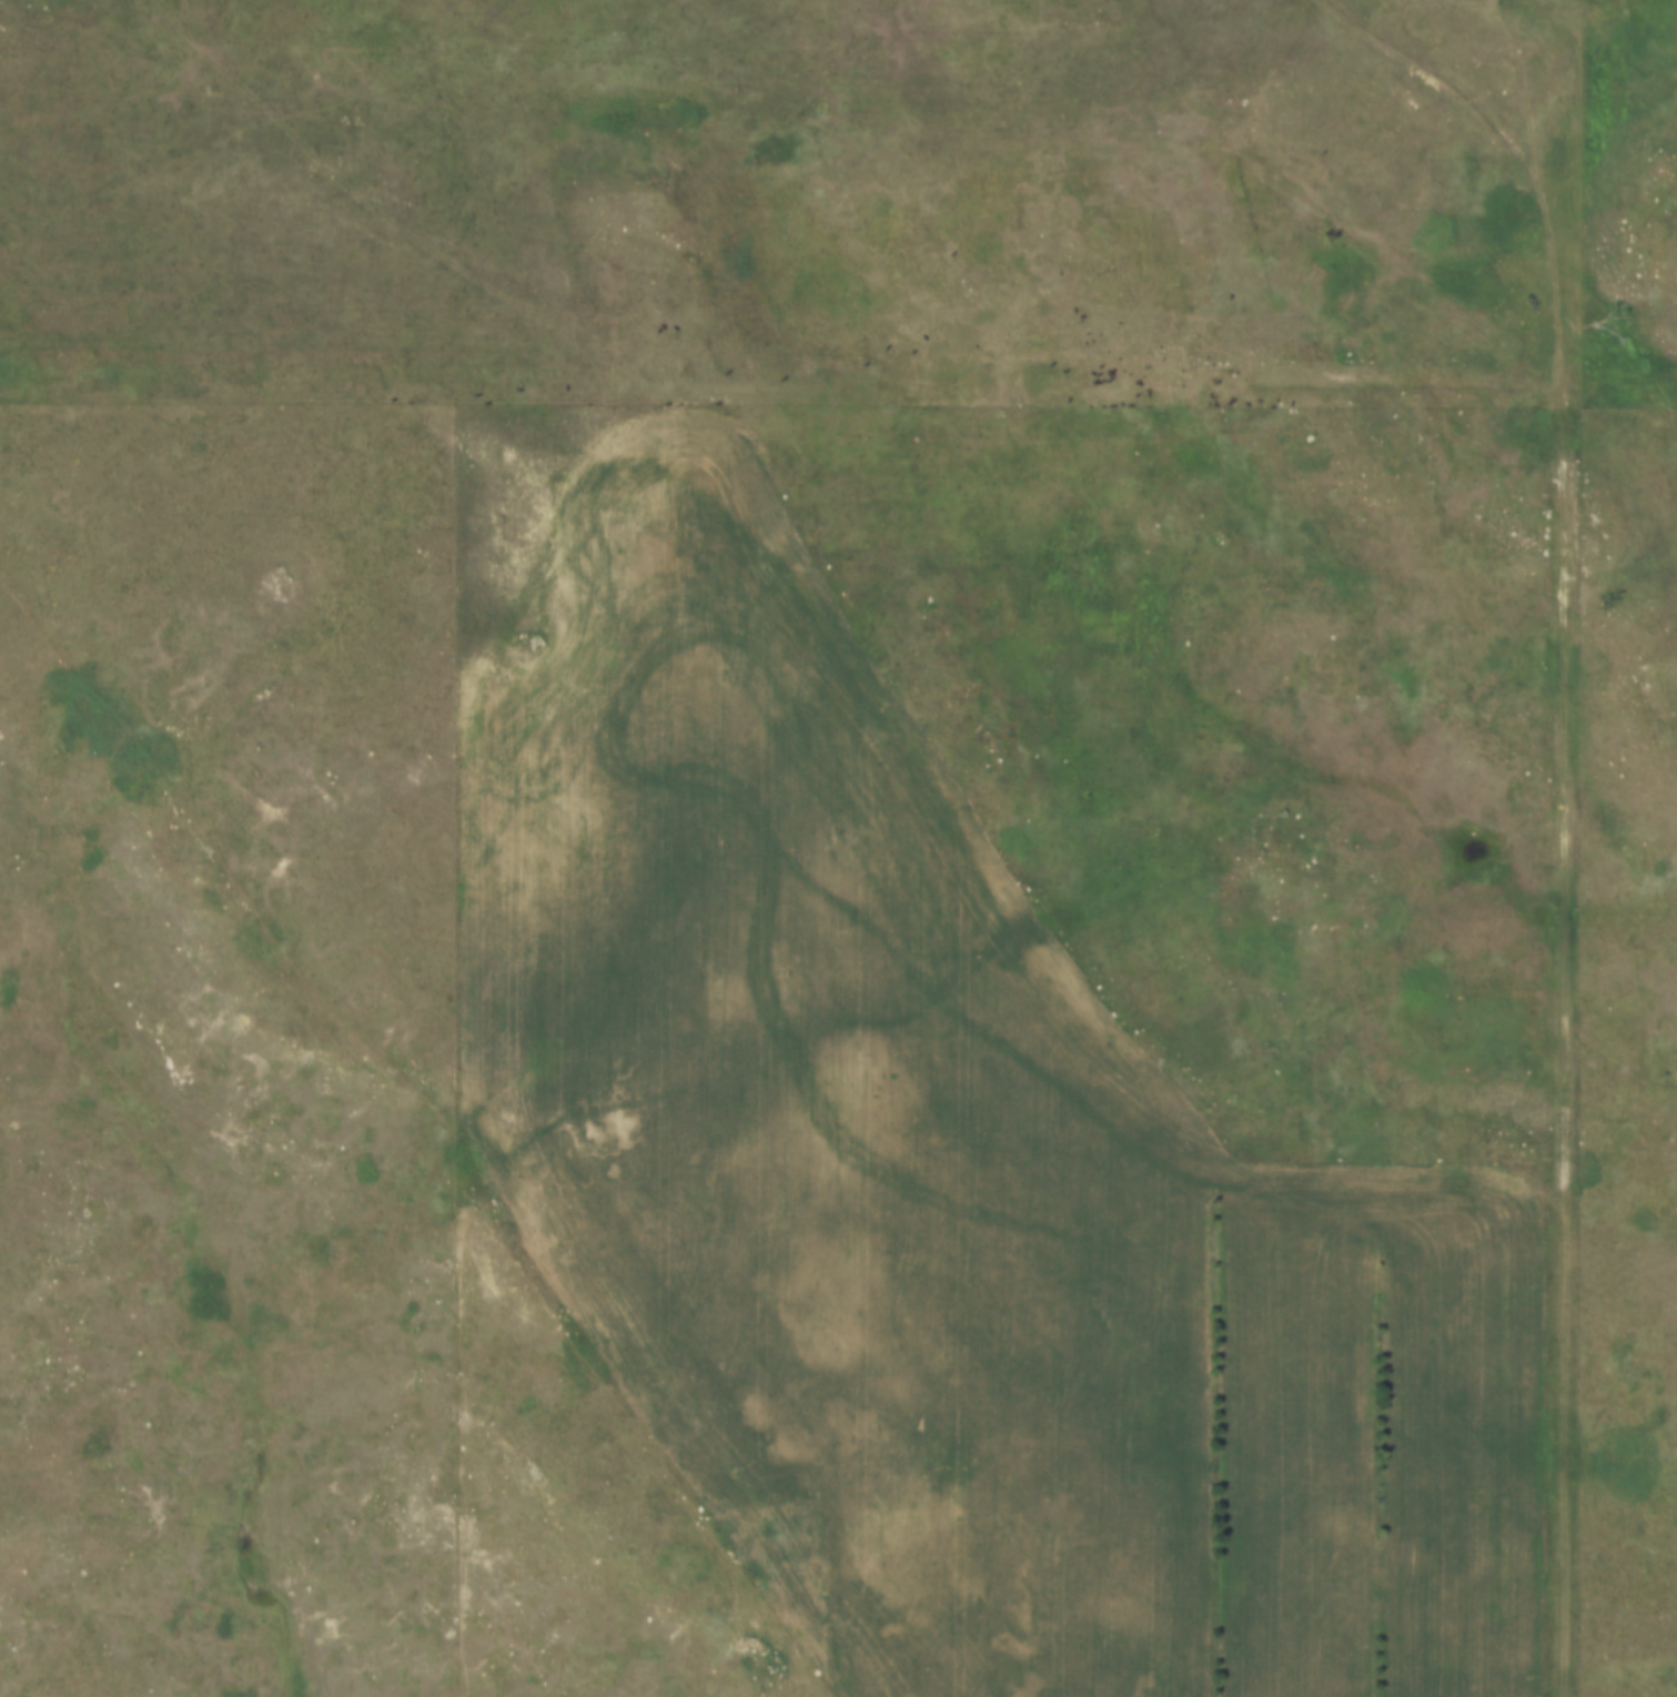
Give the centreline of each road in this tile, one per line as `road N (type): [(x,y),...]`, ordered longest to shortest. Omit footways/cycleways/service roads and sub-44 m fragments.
road 1 (track): [(1562,1696),(1562,321),(1554,246),(1542,192),(1512,148),(1321,0)]

